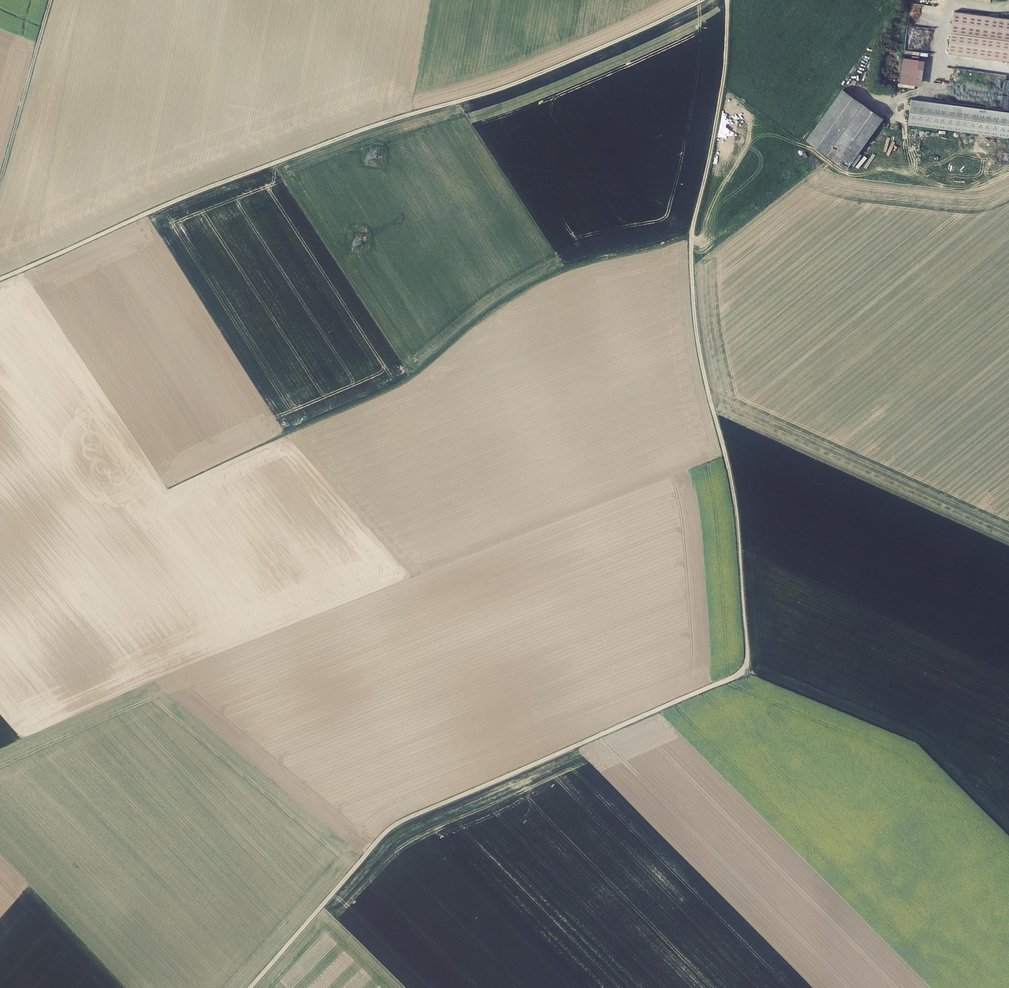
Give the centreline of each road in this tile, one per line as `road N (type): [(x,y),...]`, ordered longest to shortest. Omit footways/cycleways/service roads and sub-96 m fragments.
road 1 (track): [(702,0),(518,83),(188,196),(0,280)]
road 2 (track): [(726,0),(722,86),(691,232),(691,316),(736,528),(747,670)]
road 3 (track): [(319,910),(388,826),(747,670)]
road 4 (track): [(53,0),(0,184)]
road 5 (track): [(1008,10),(946,1),(940,60),(1008,70)]

